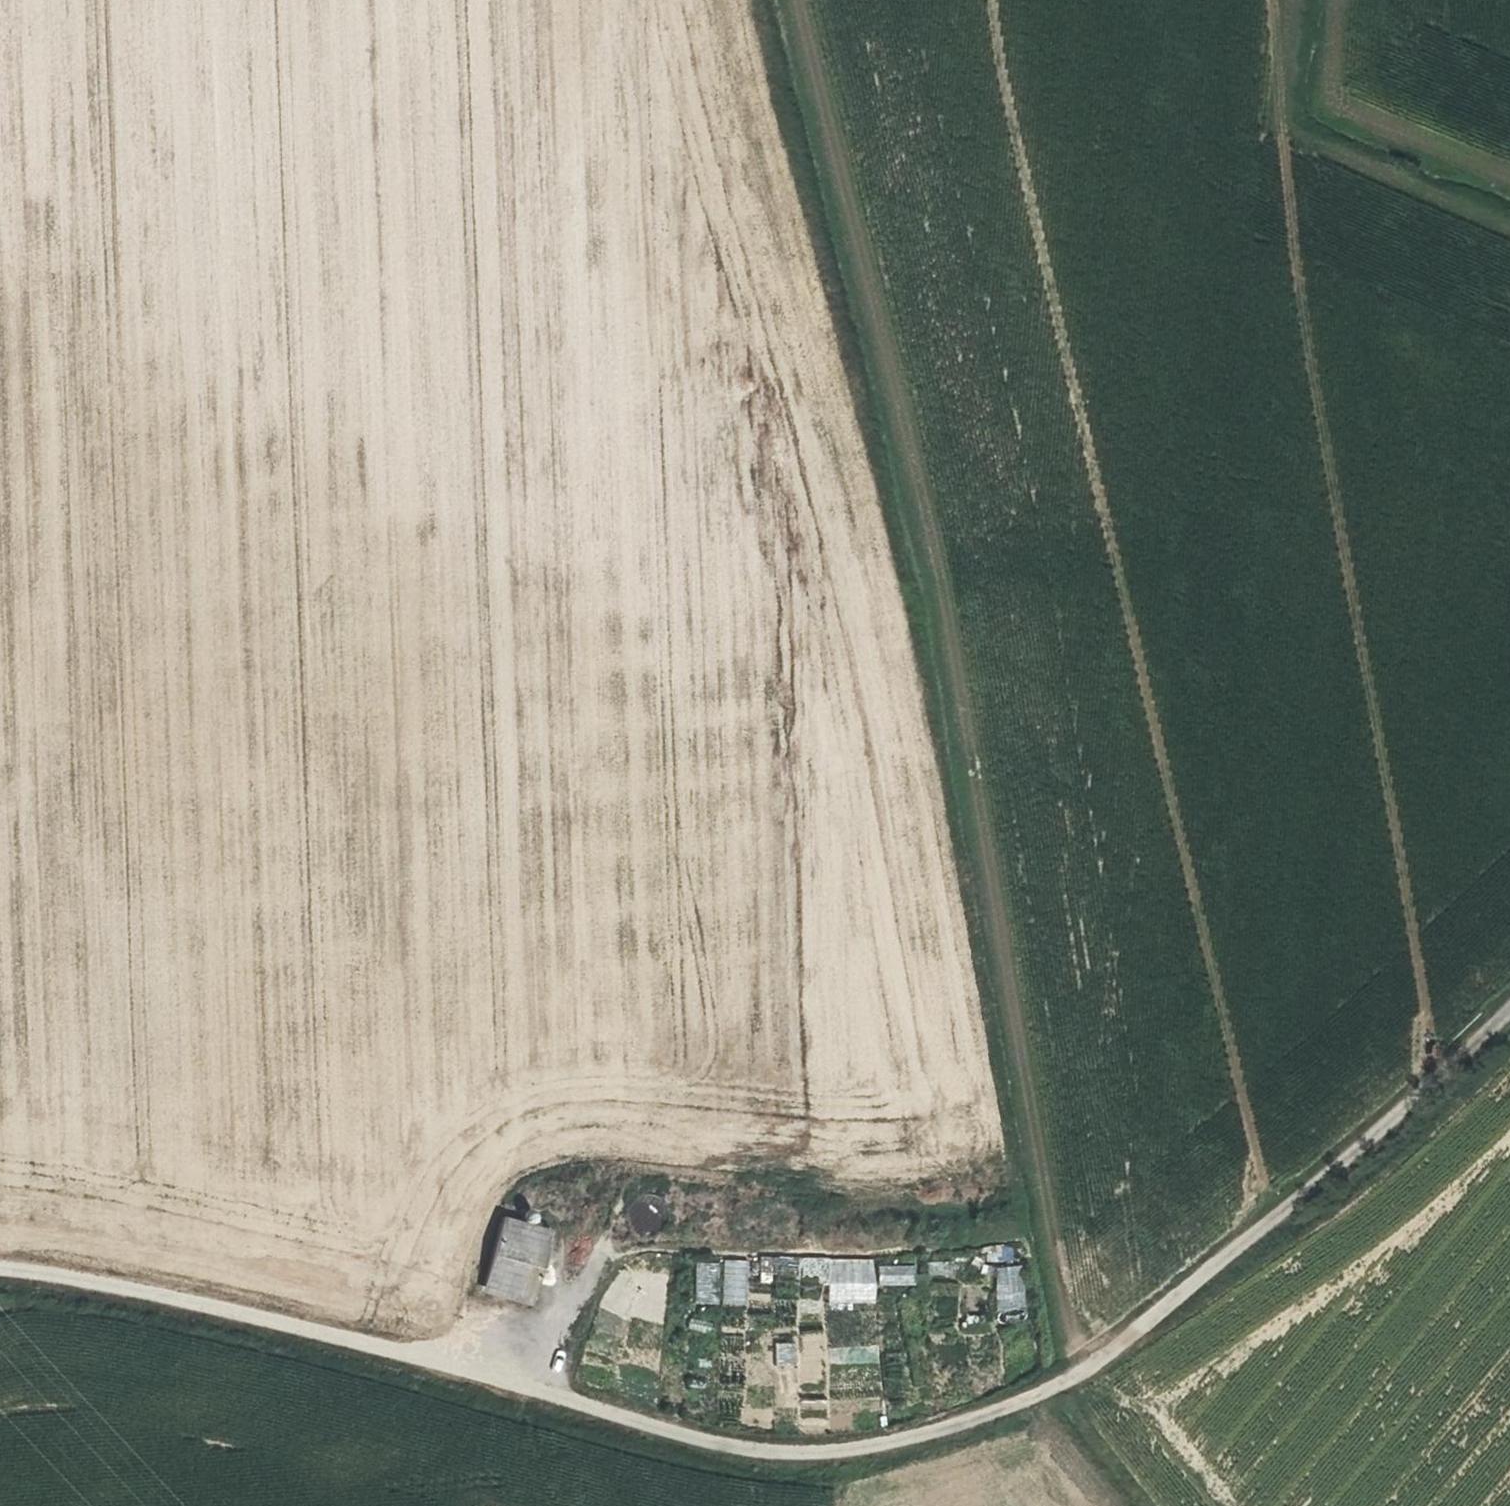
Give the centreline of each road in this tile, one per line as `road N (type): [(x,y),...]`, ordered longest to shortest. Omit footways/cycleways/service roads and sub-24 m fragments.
road 1 (track): [(0,1279),(111,1292),(702,1442),(809,1456),(915,1439),(1079,1378),(1509,1006)]

